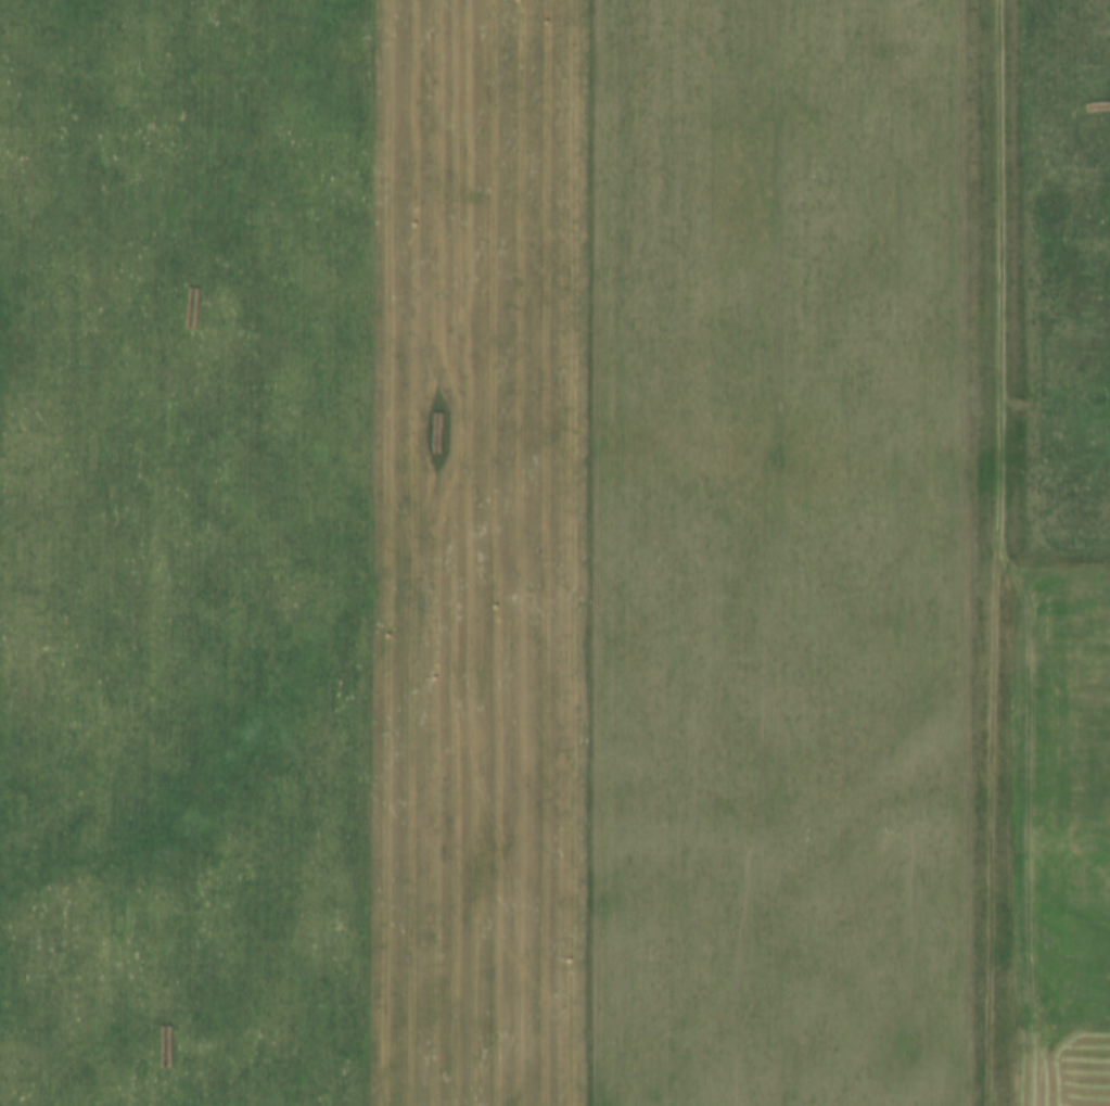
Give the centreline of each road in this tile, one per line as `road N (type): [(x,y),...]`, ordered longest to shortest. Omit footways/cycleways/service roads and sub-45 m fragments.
road 1 (track): [(1002,1105),(1003,0)]

